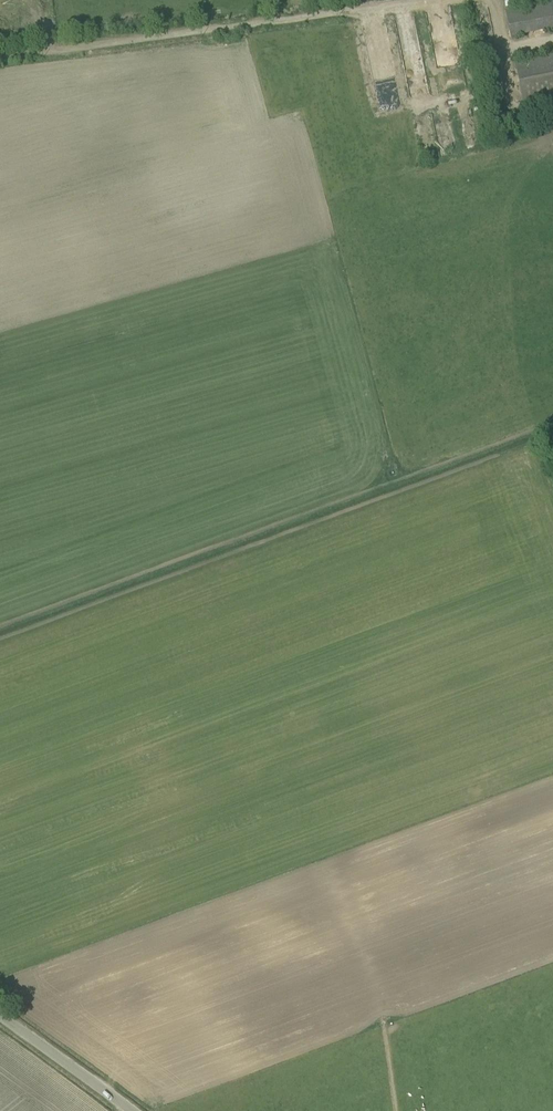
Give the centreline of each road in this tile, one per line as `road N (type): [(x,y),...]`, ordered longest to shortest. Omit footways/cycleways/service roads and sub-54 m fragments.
road 1 (unclassified): [(131,1110),(0,1015)]

